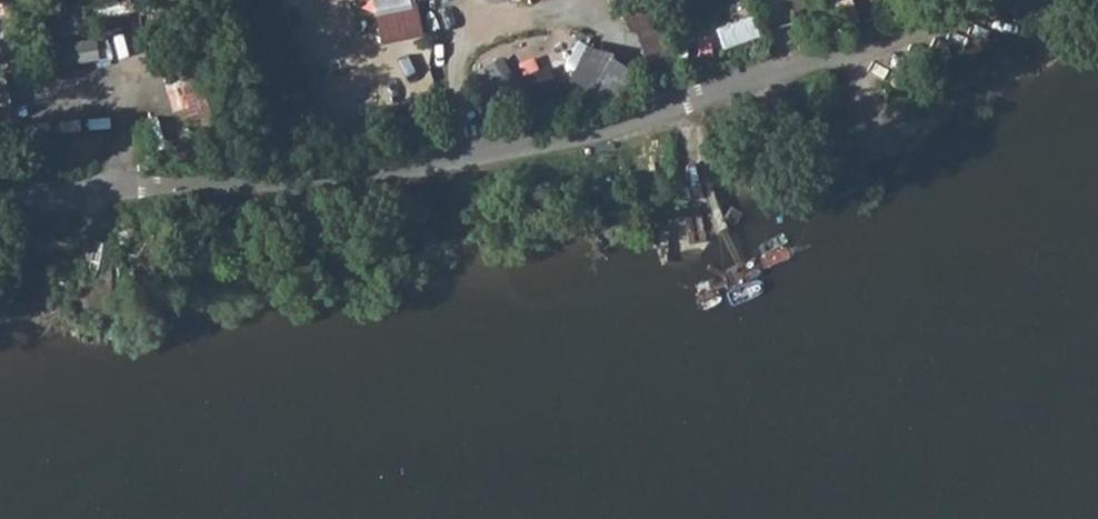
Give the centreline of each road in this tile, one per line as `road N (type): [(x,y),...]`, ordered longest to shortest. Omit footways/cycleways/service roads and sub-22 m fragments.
road 1 (residential): [(0,194),(341,174),(562,139),(955,0)]

